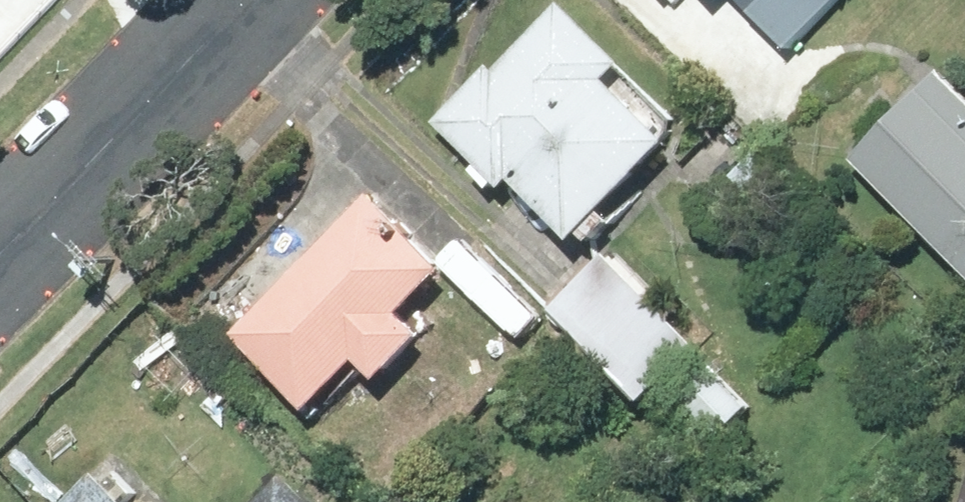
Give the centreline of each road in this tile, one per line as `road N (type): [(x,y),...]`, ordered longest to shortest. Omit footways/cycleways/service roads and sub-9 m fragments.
road 1 (tertiary): [(0,248),(241,0)]

